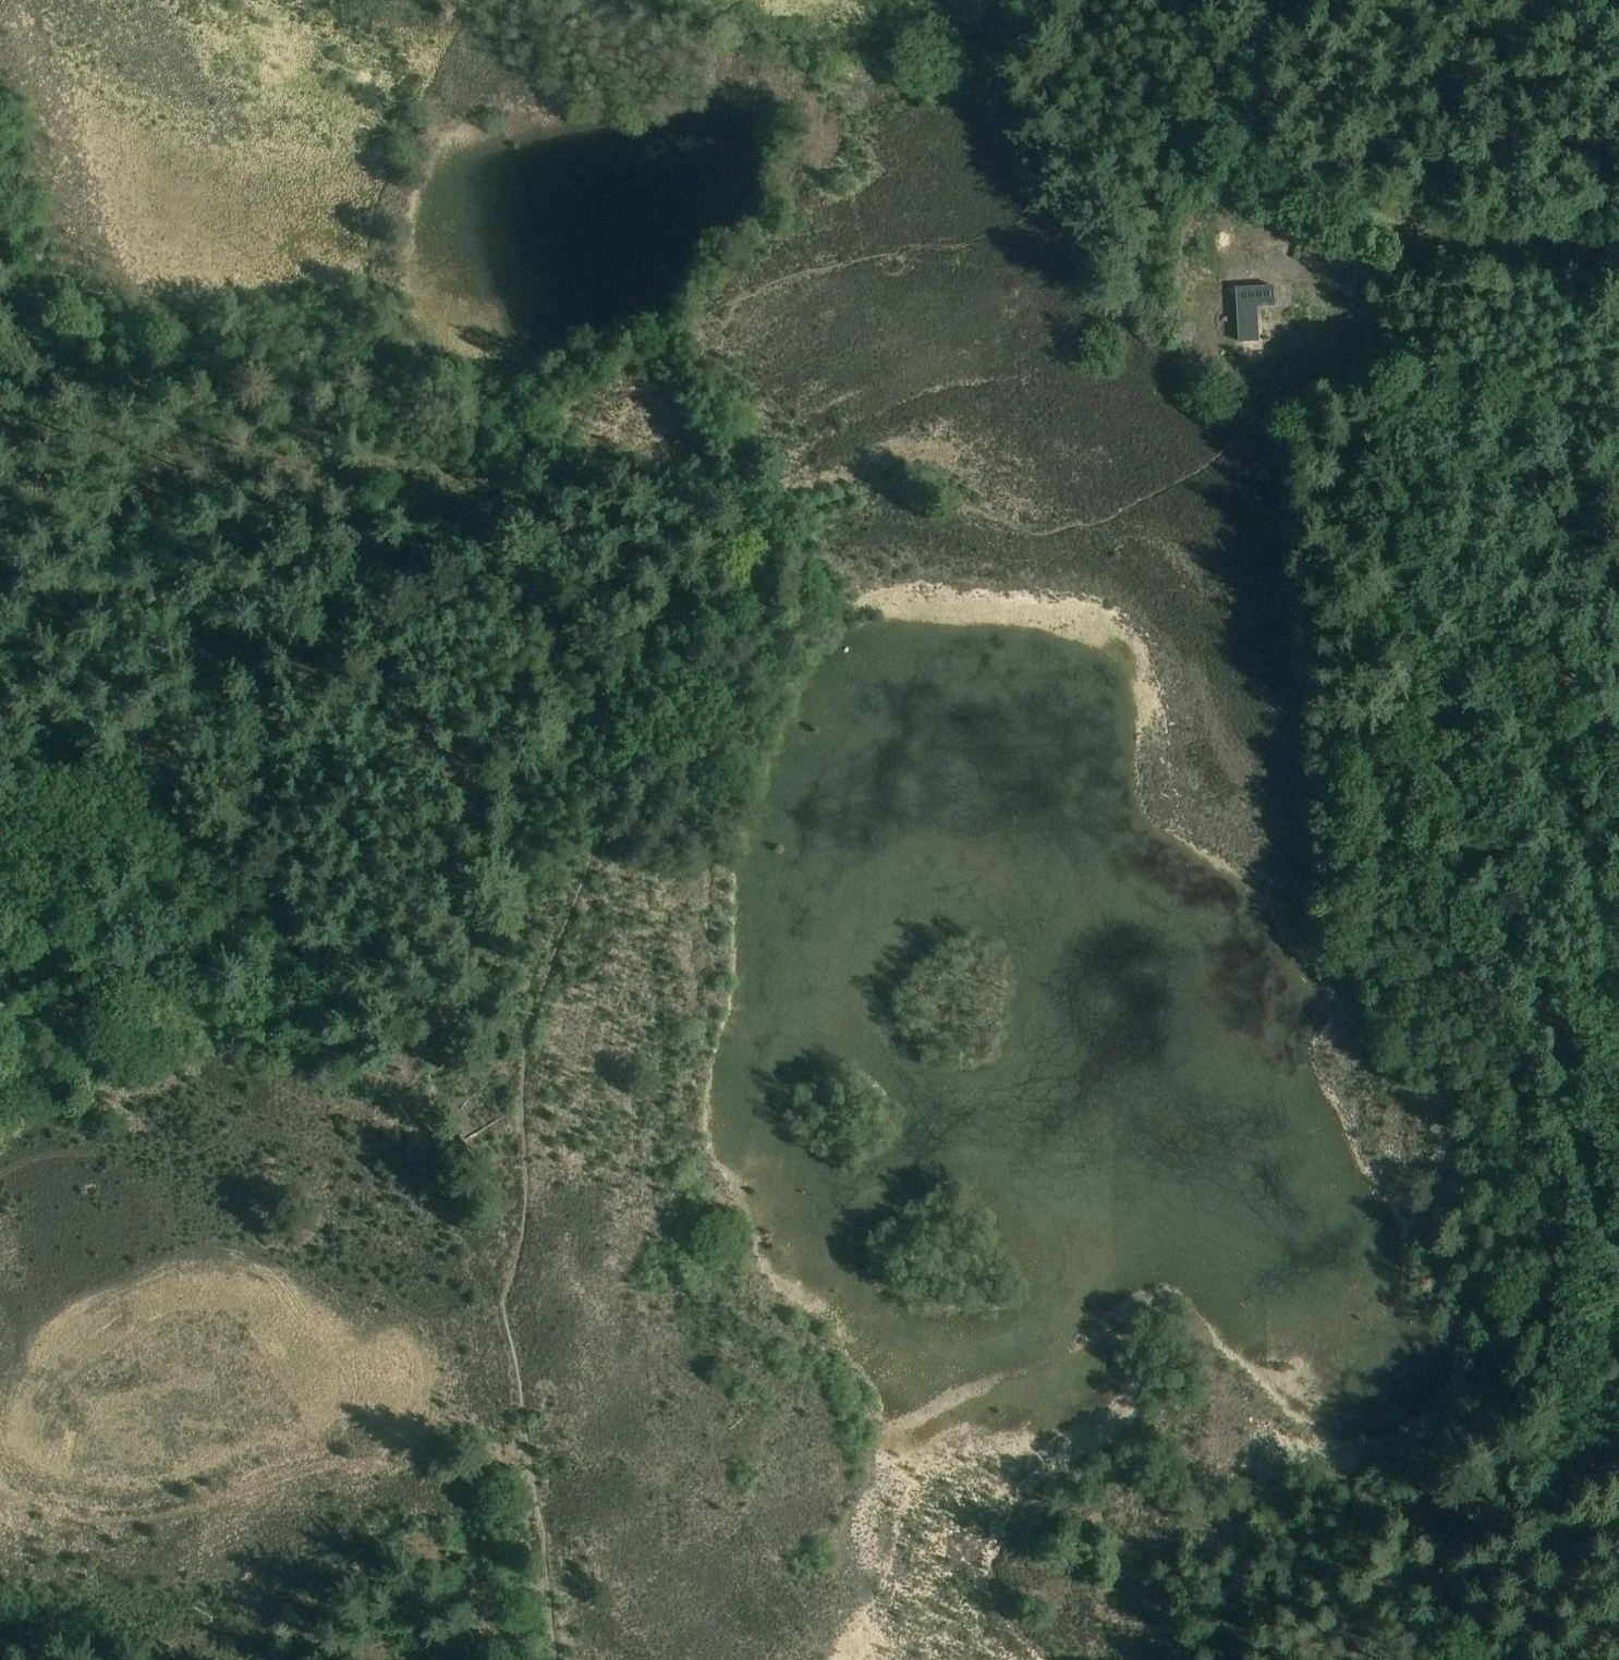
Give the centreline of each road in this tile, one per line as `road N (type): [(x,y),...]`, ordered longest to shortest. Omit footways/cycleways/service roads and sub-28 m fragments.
road 1 (track): [(0,187),(70,300),(238,330),(313,325),(392,355),(512,446),(777,512),(668,667),(632,738),(525,1049),(527,1187),(498,1299),(571,1659)]
road 2 (track): [(1253,135),(1276,0)]

